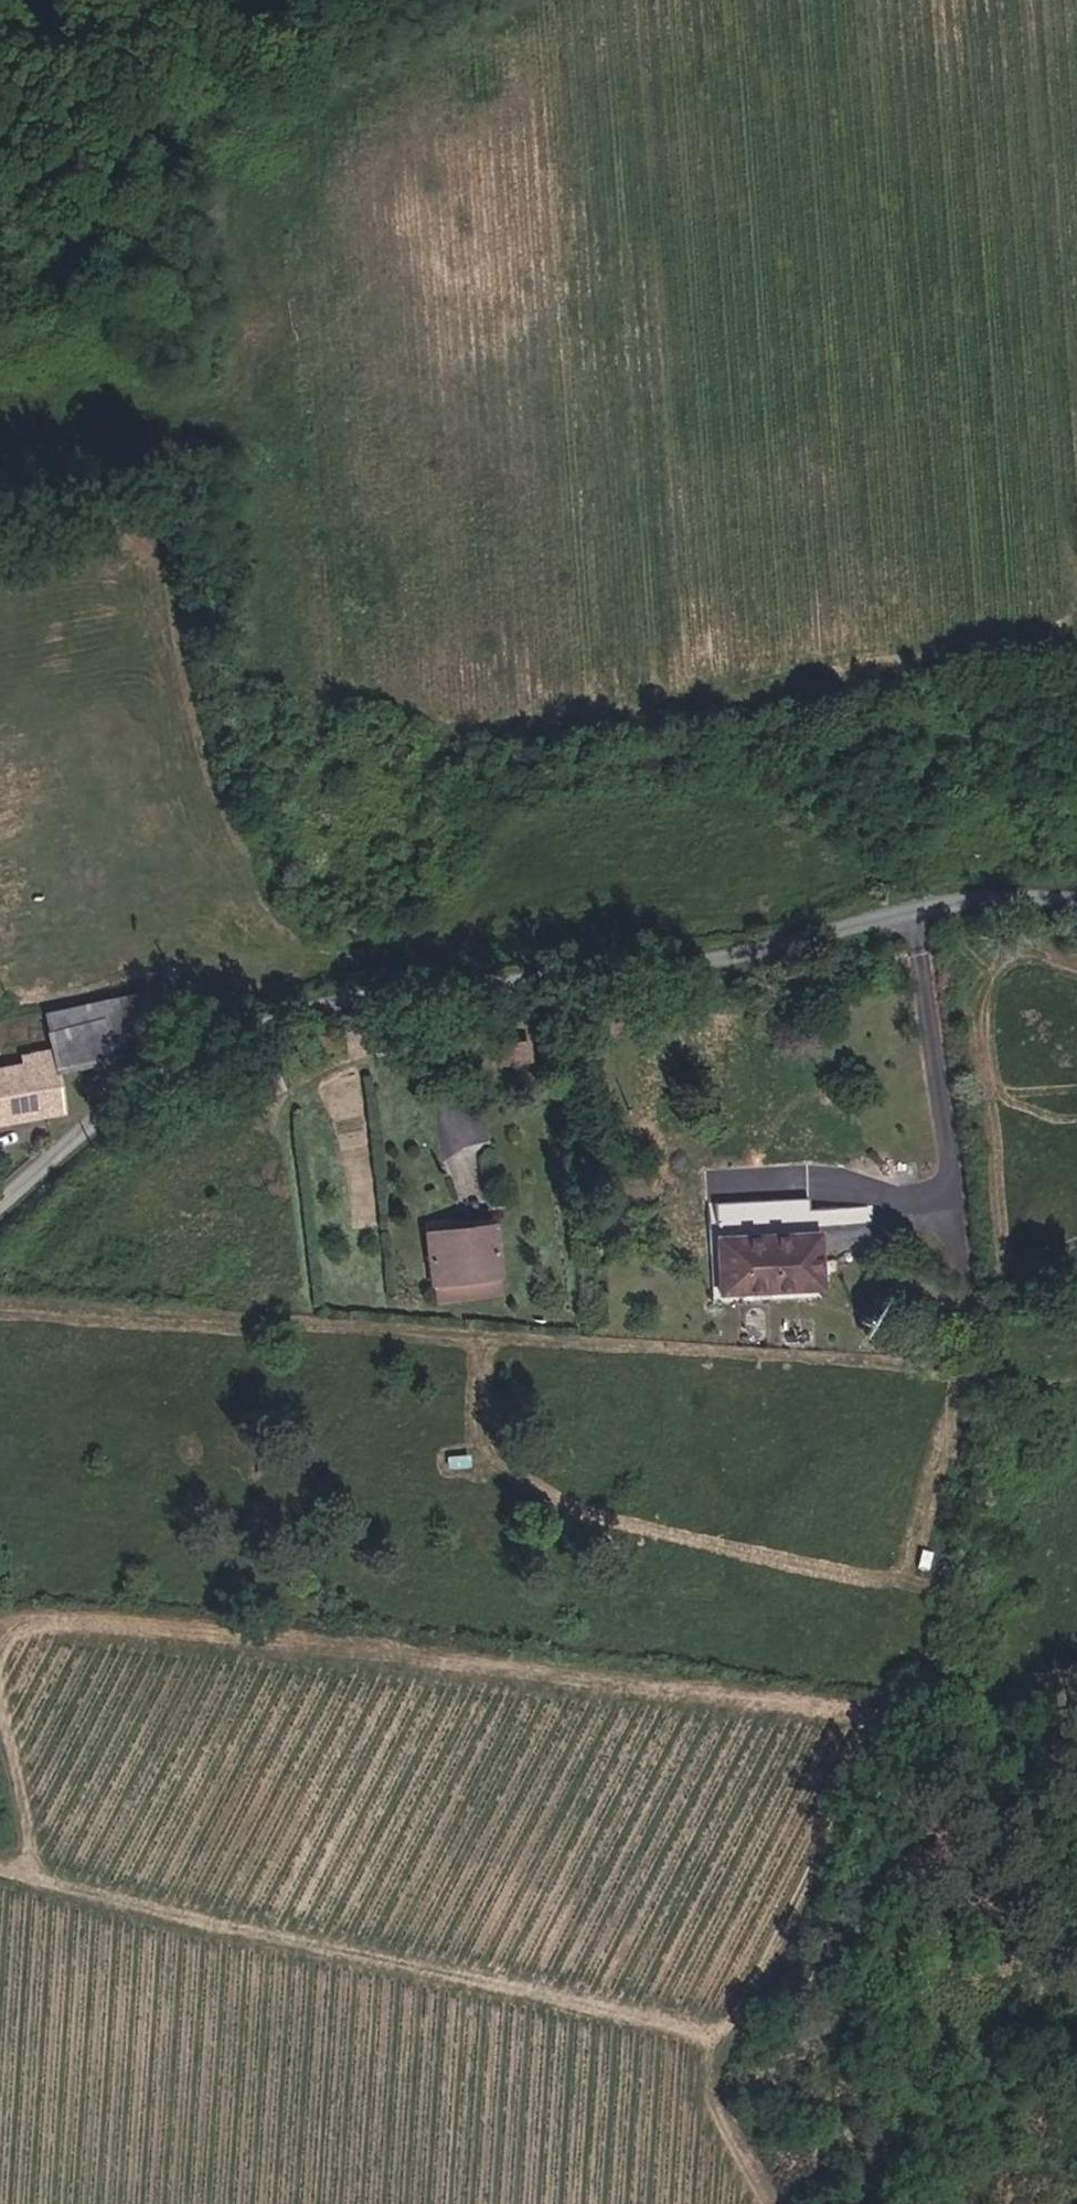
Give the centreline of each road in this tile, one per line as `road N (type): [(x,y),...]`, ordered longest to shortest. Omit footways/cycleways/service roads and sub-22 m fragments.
road 1 (unclassified): [(0,1199),(146,1092),(261,1039),(378,1004),(751,947),(916,911),(1076,899)]

